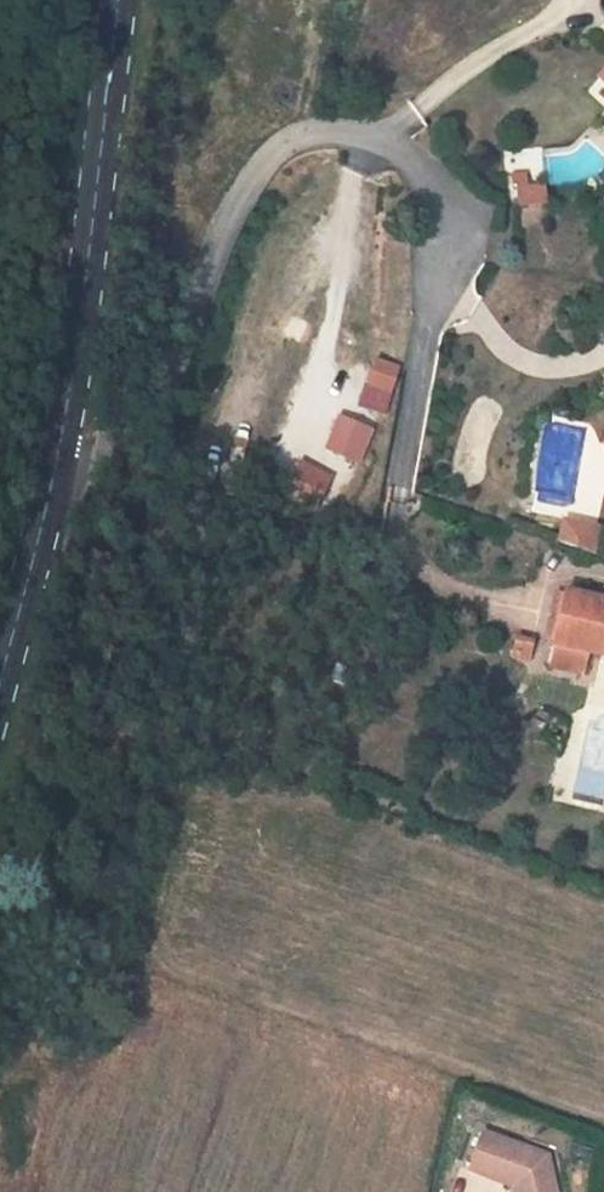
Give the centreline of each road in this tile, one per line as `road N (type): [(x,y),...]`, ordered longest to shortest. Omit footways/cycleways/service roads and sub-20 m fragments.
road 1 (residential): [(405,457),(443,247),(436,193),(411,161),(359,136),(301,138),(254,174),(205,276),(177,375),(155,416),(119,438),(59,436)]
road 2 (primary): [(109,0),(59,436)]
road 3 (primary): [(59,436),(0,679)]

